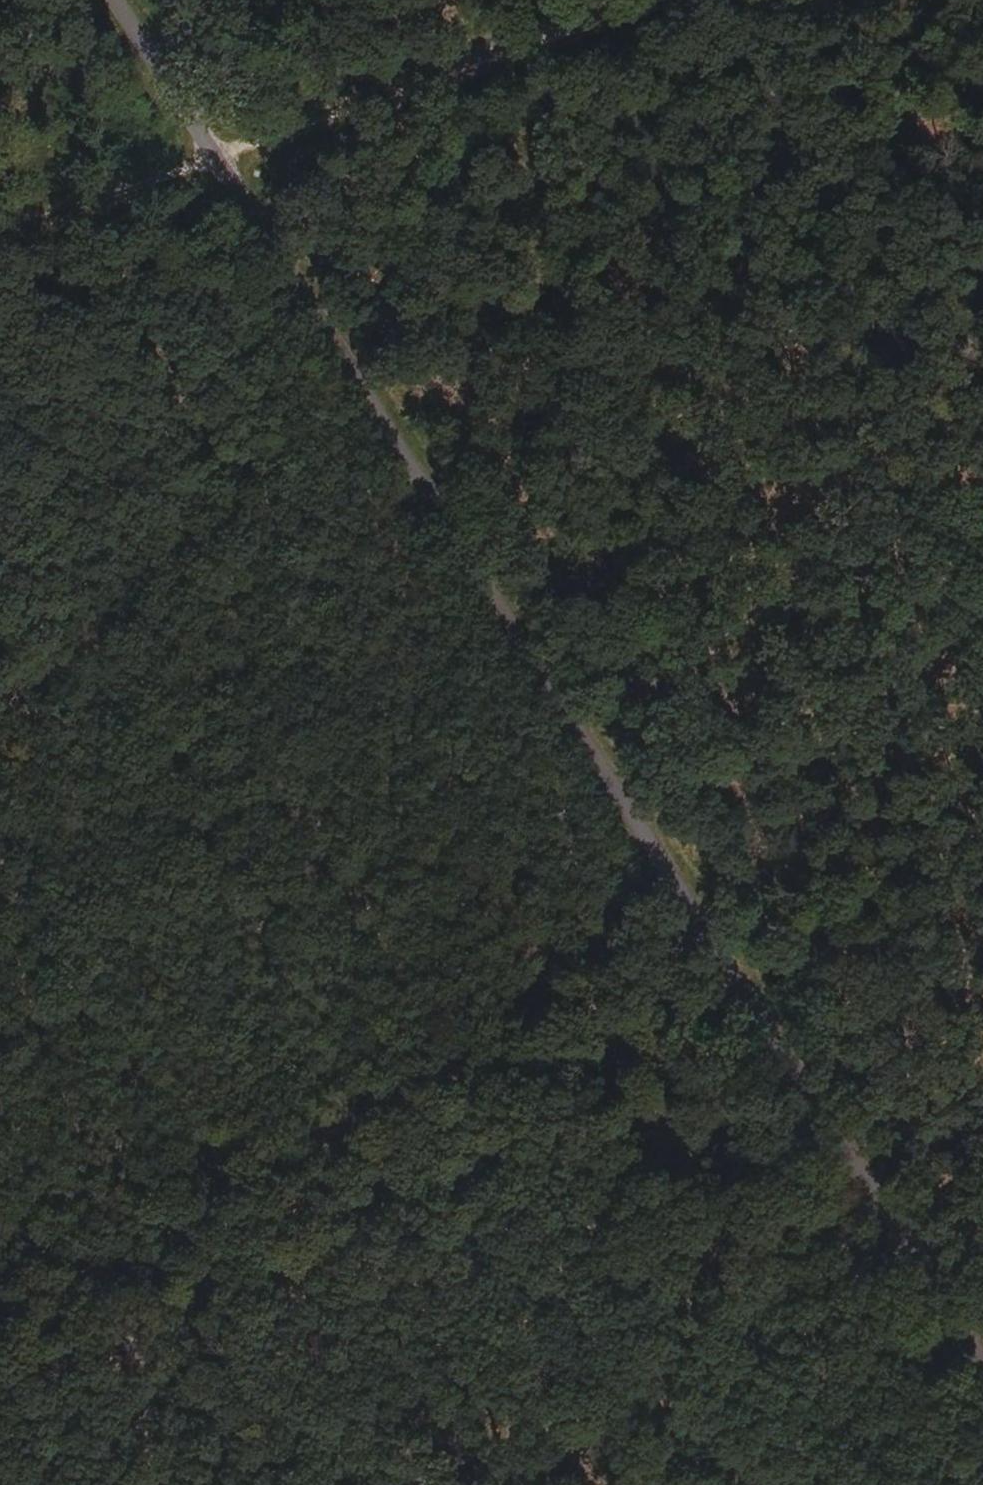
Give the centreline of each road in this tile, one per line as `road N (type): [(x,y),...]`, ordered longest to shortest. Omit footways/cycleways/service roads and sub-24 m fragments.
road 1 (unclassified): [(982,1369),(118,0)]
road 2 (track): [(649,0),(0,234)]

